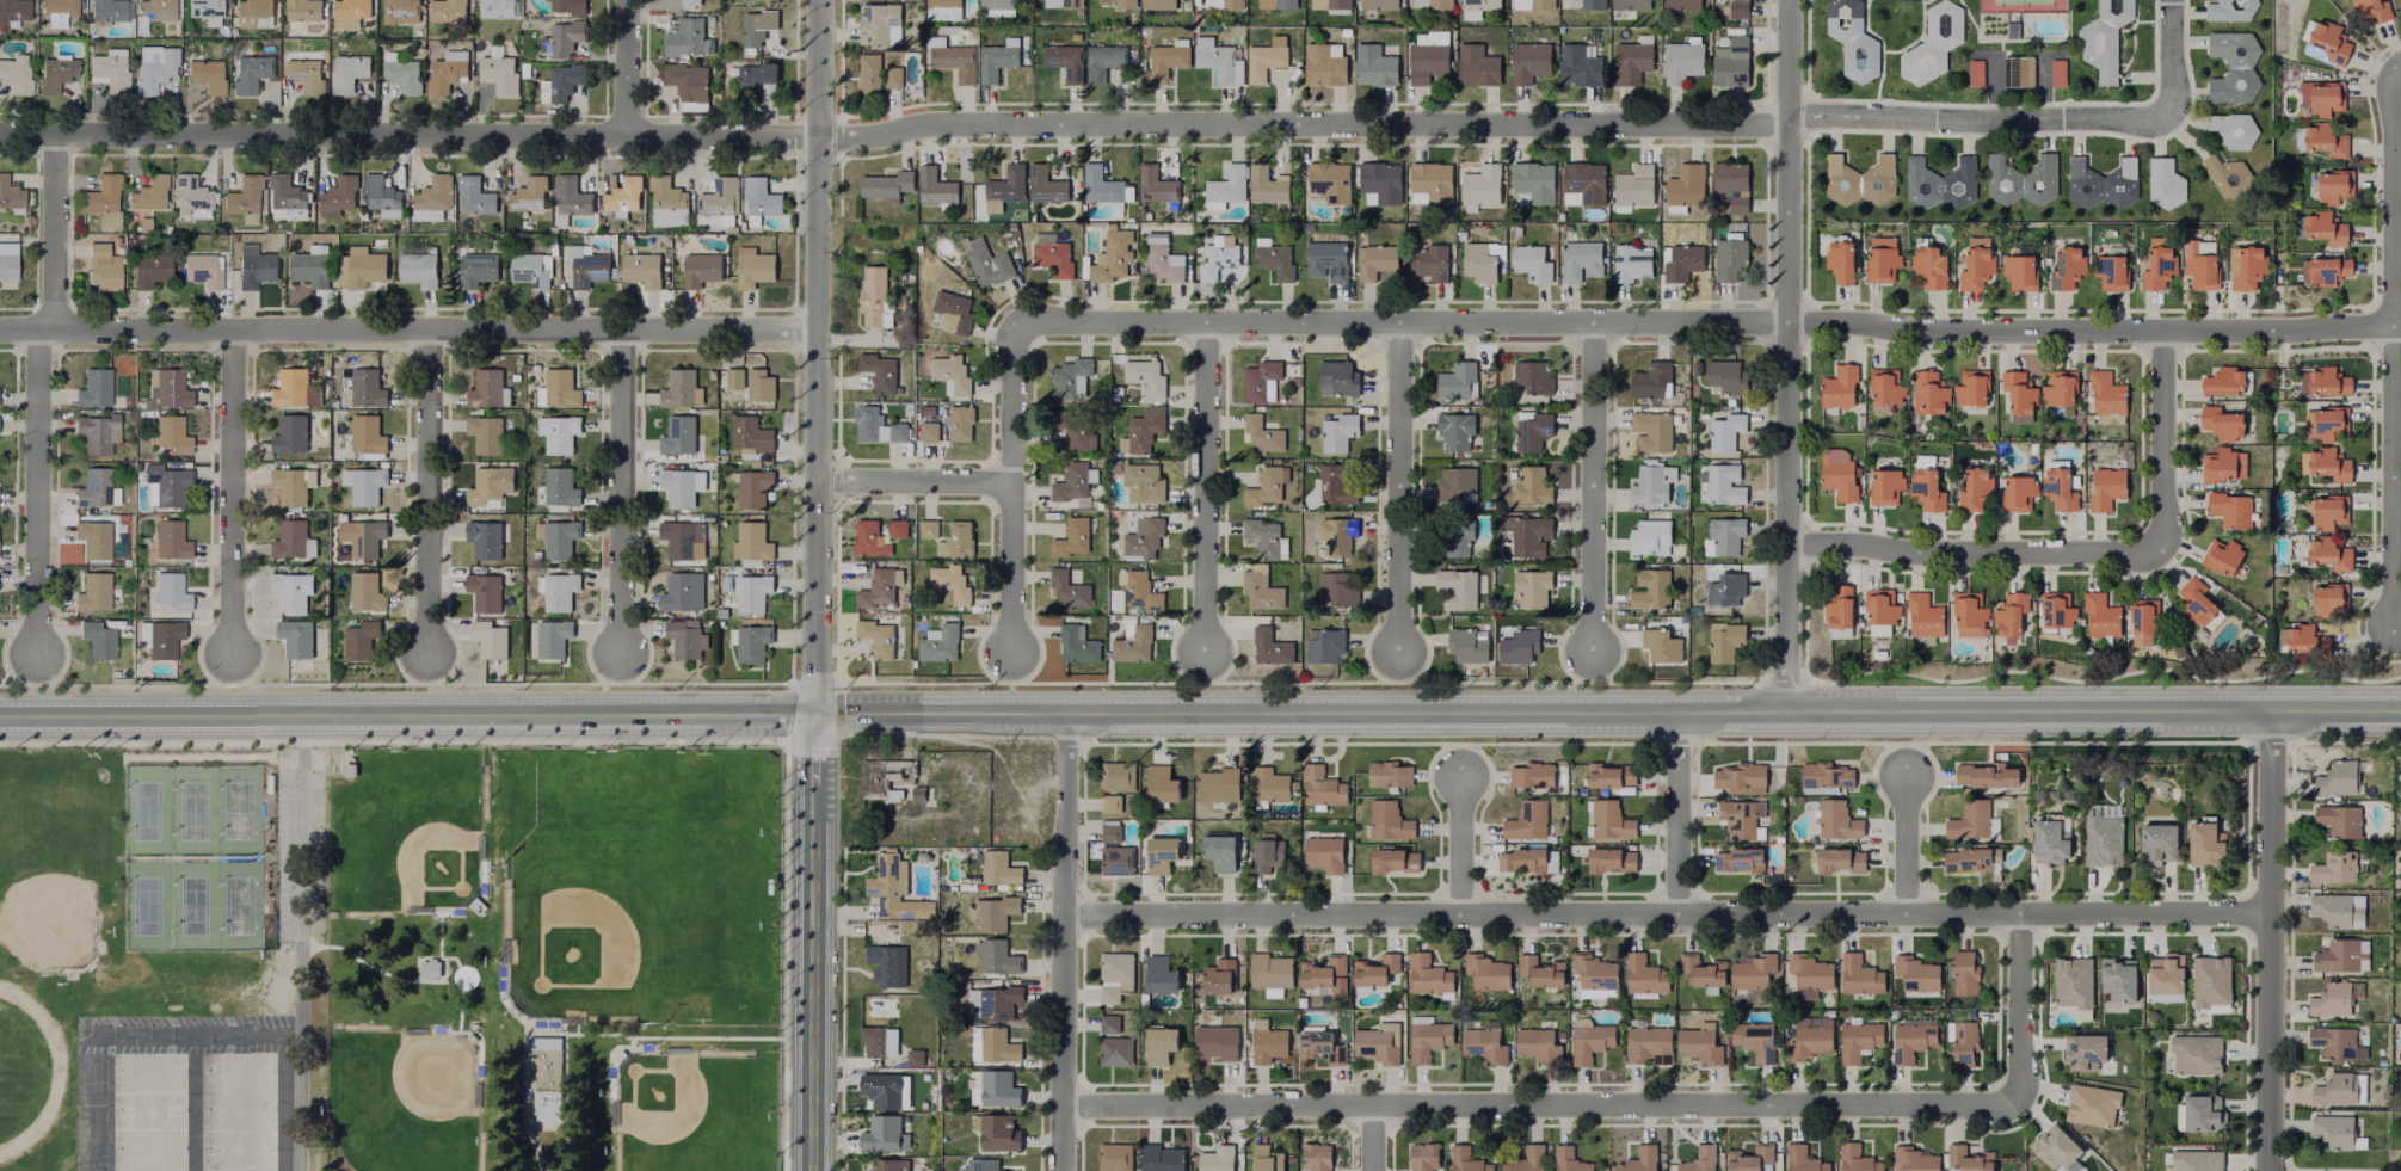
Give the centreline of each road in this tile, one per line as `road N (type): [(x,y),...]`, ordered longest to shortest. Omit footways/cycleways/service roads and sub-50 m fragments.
road 1 (residential): [(0,138),(856,140),(953,125),(1769,129),(1787,118)]
road 2 (residential): [(1008,323),(2394,329)]
road 3 (tertiary): [(1070,711),(2400,709)]
road 4 (residential): [(1061,1109),(2019,1104)]
road 5 (residential): [(1064,918),(2019,917)]
road 6 (residential): [(0,333),(817,334)]
road 7 (tertiary): [(0,714),(812,713)]
road 8 (tertiary): [(812,713),(818,0)]
road 9 (residential): [(1787,0),(1789,711)]
road 10 (residential): [(2160,333),(2161,553),(1787,548)]
road 11 (residential): [(2400,70),(2393,70),(2391,637)]
road 12 (residential): [(1787,118),(2172,119),(2172,0)]
road 13 (residential): [(2267,1170),(2270,709)]
road 14 (residential): [(1070,711),(1061,1170)]
road 15 (tertiary): [(810,1170),(811,787)]
road 16 (residential): [(1008,662),(1008,323)]
road 17 (residential): [(1584,325),(1590,659)]
road 18 (residential): [(1195,323),(1200,655)]
road 19 (residential): [(1397,325),(1397,657)]
road 20 (residential): [(232,662),(228,333)]
road 21 (residential): [(423,660),(429,333)]
road 22 (residential): [(614,659),(624,333)]
road 23 (residential): [(36,659),(37,333)]
road 24 (tertiary): [(812,713),(1070,711)]
road 25 (residential): [(2019,917),(2268,914)]
road 26 (residential): [(1675,916),(1674,709)]
road 27 (residential): [(54,333),(54,138)]
road 28 (residential): [(814,483),(1008,485)]
road 29 (residential): [(2019,917),(2019,1104)]
road 30 (residential): [(1908,917),(1906,771)]
road 31 (residential): [(1458,916),(1458,770)]
road 32 (residential): [(624,0),(623,136)]

